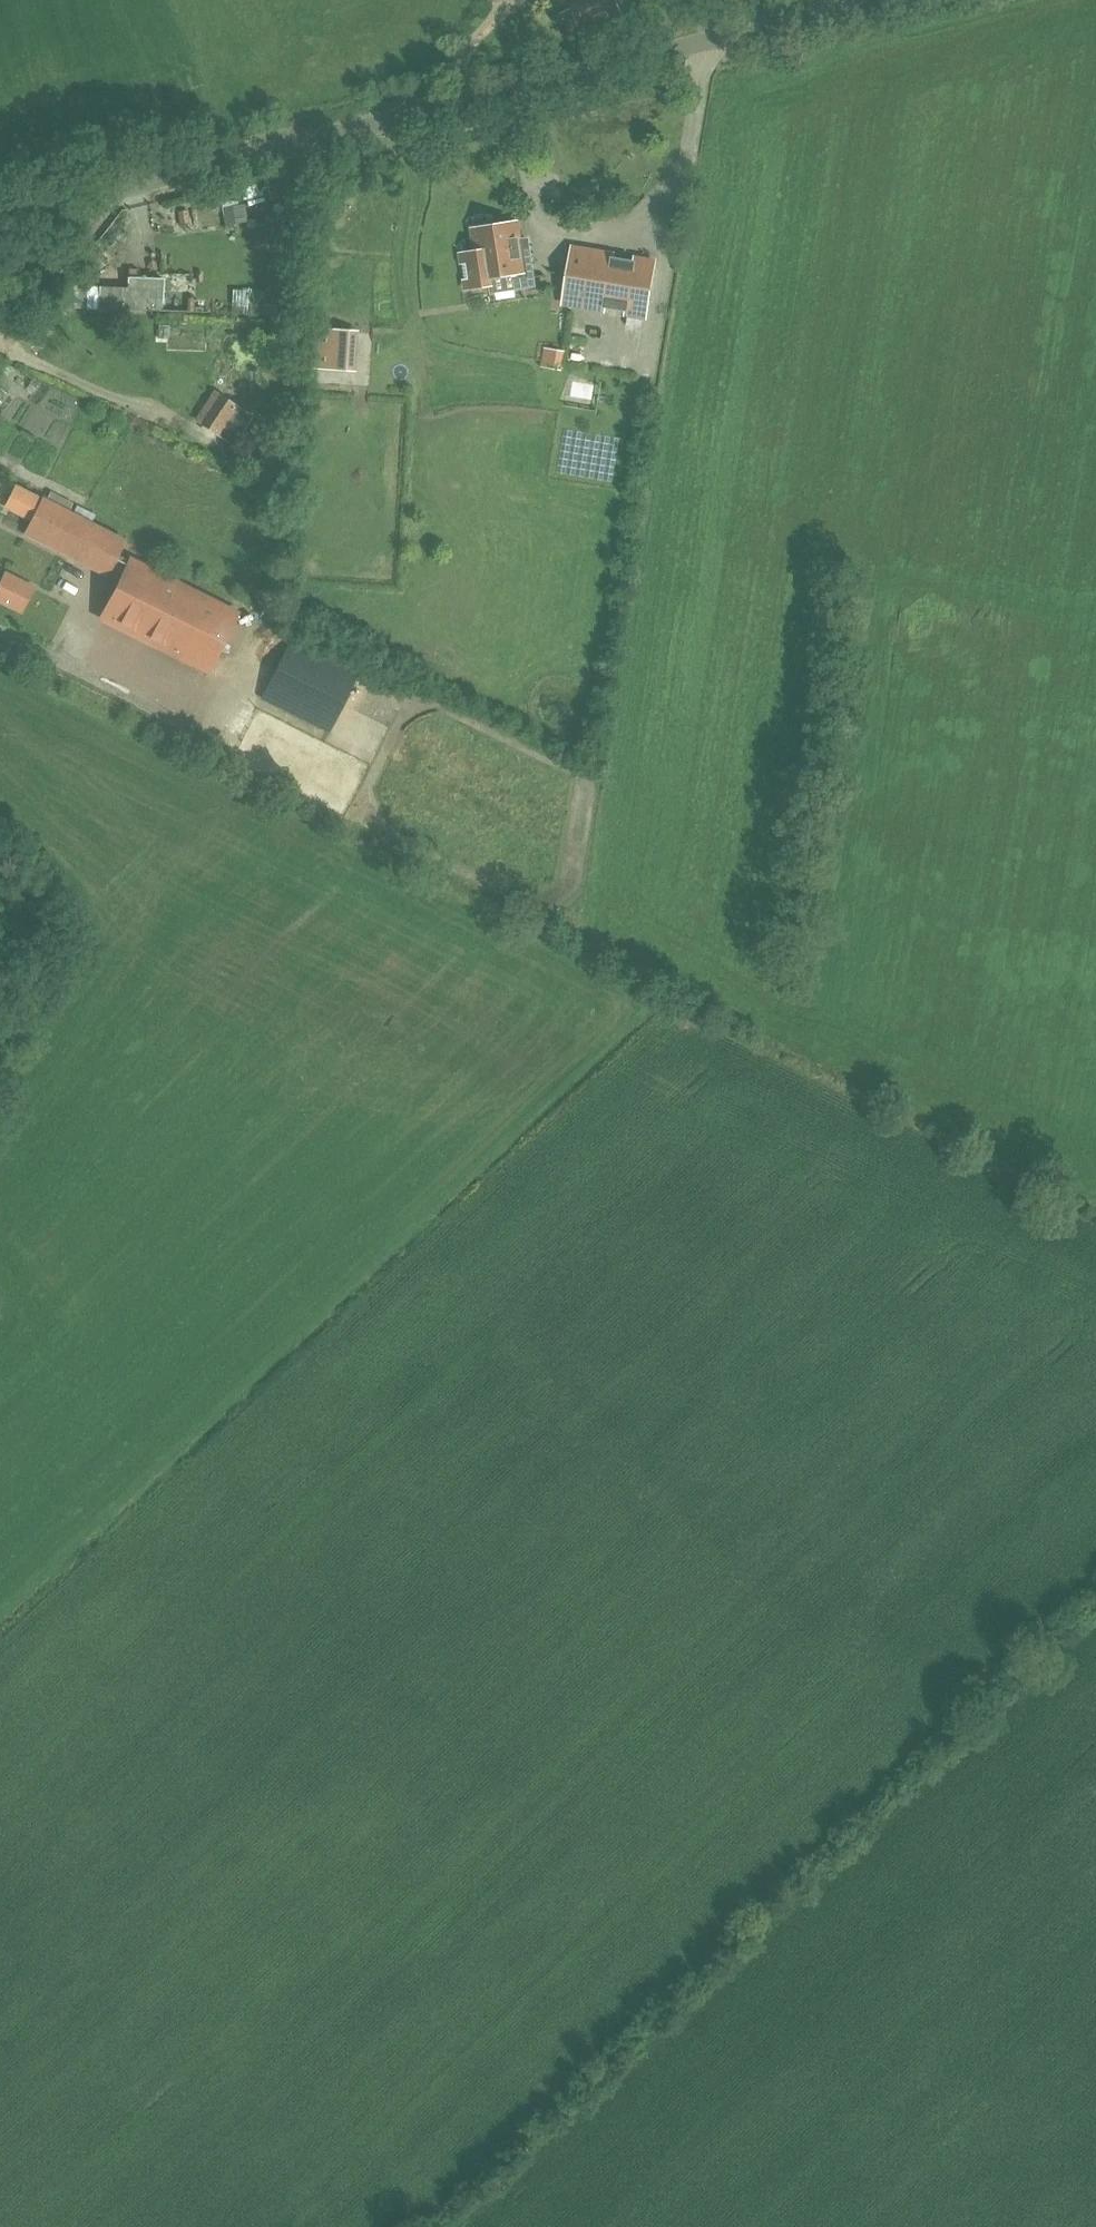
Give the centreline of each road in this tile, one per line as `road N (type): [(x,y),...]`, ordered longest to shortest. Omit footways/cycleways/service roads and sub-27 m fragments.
road 1 (unclassified): [(0,220),(871,0)]
road 2 (residential): [(462,349),(428,146),(710,77),(668,334)]
road 3 (residential): [(668,334),(462,349)]
road 4 (track): [(0,330),(106,192)]

